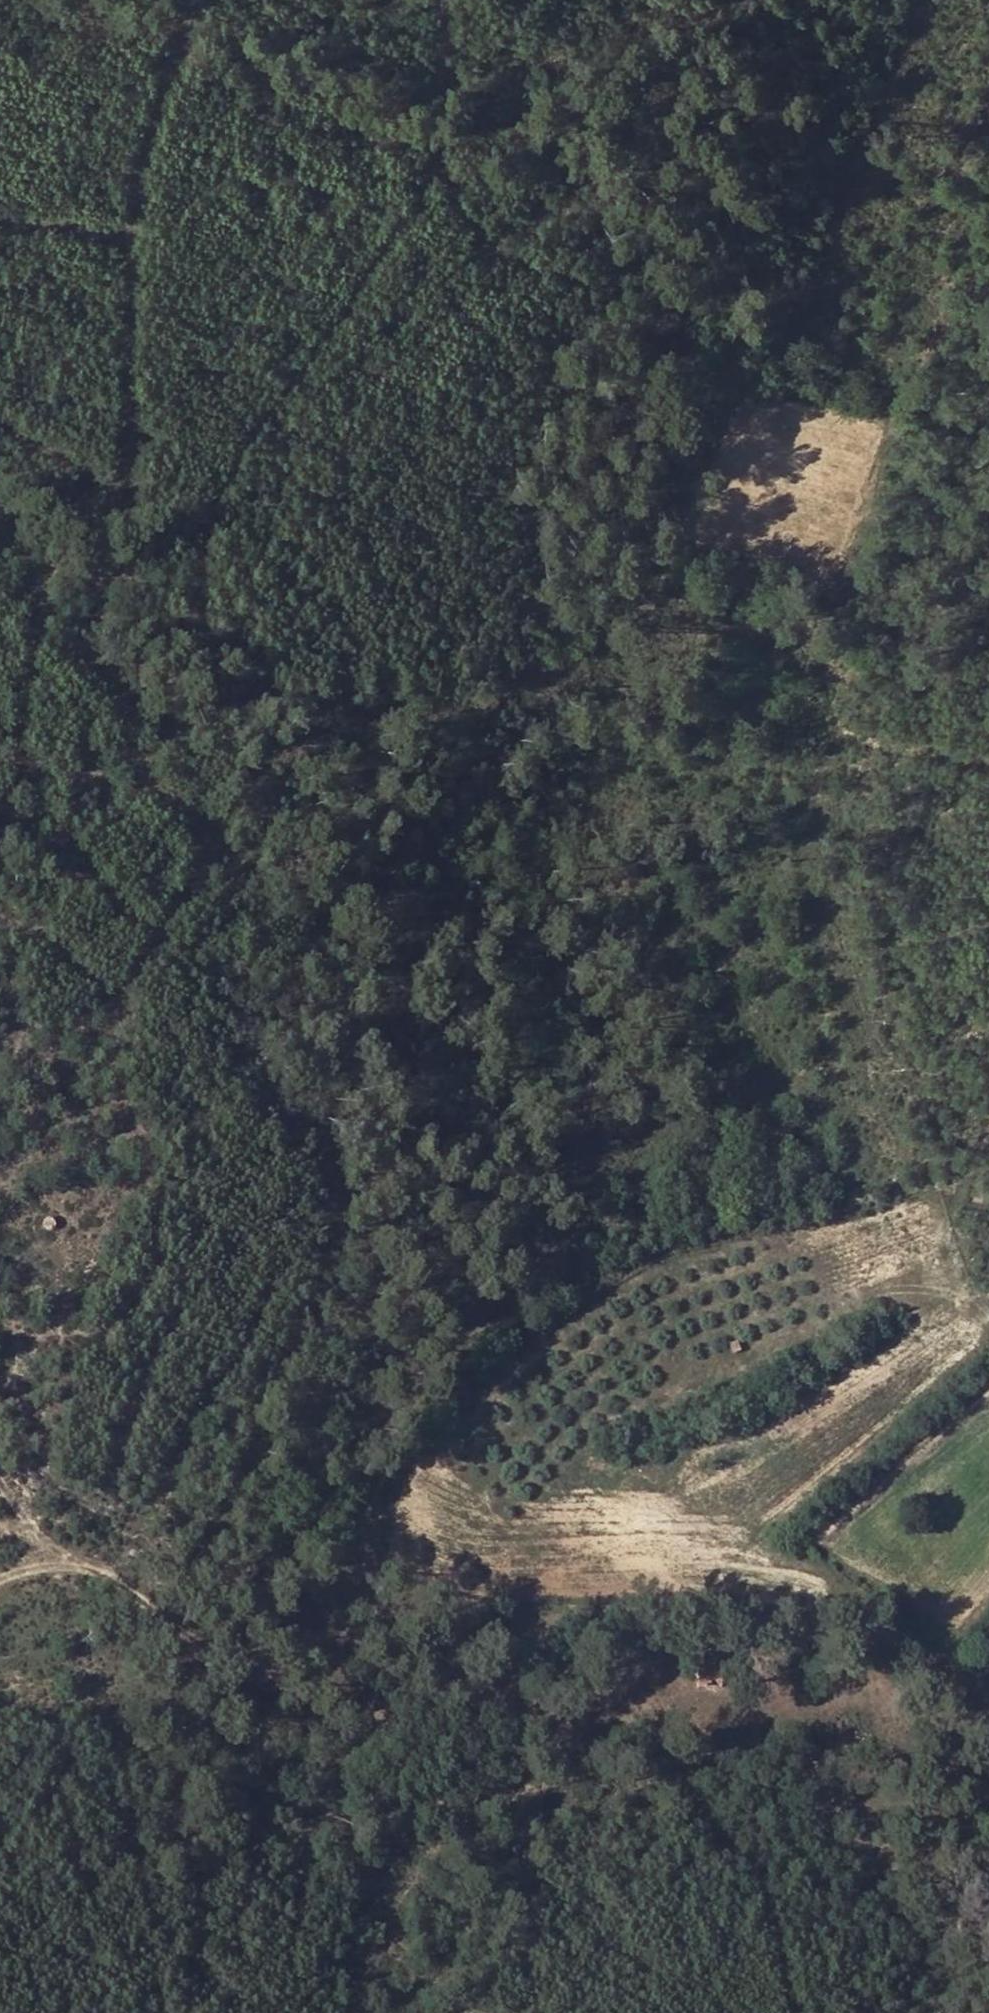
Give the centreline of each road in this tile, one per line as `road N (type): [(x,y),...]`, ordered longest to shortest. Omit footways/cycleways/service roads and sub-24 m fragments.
road 1 (track): [(0,1581),(29,1570),(86,1570),(121,1582)]

